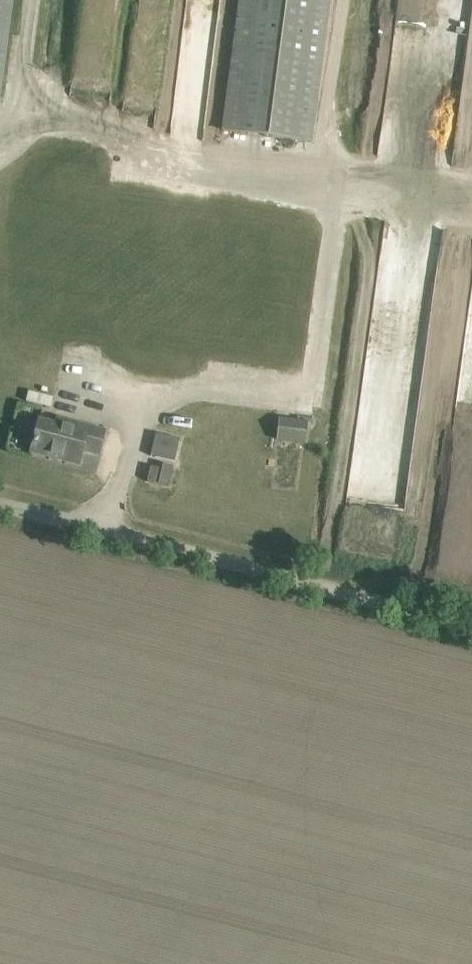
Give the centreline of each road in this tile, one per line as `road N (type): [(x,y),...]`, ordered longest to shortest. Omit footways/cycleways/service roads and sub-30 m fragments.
road 1 (track): [(471,629),(126,536)]
road 2 (unclassified): [(126,536),(0,503)]
road 3 (track): [(344,0),(324,127)]

